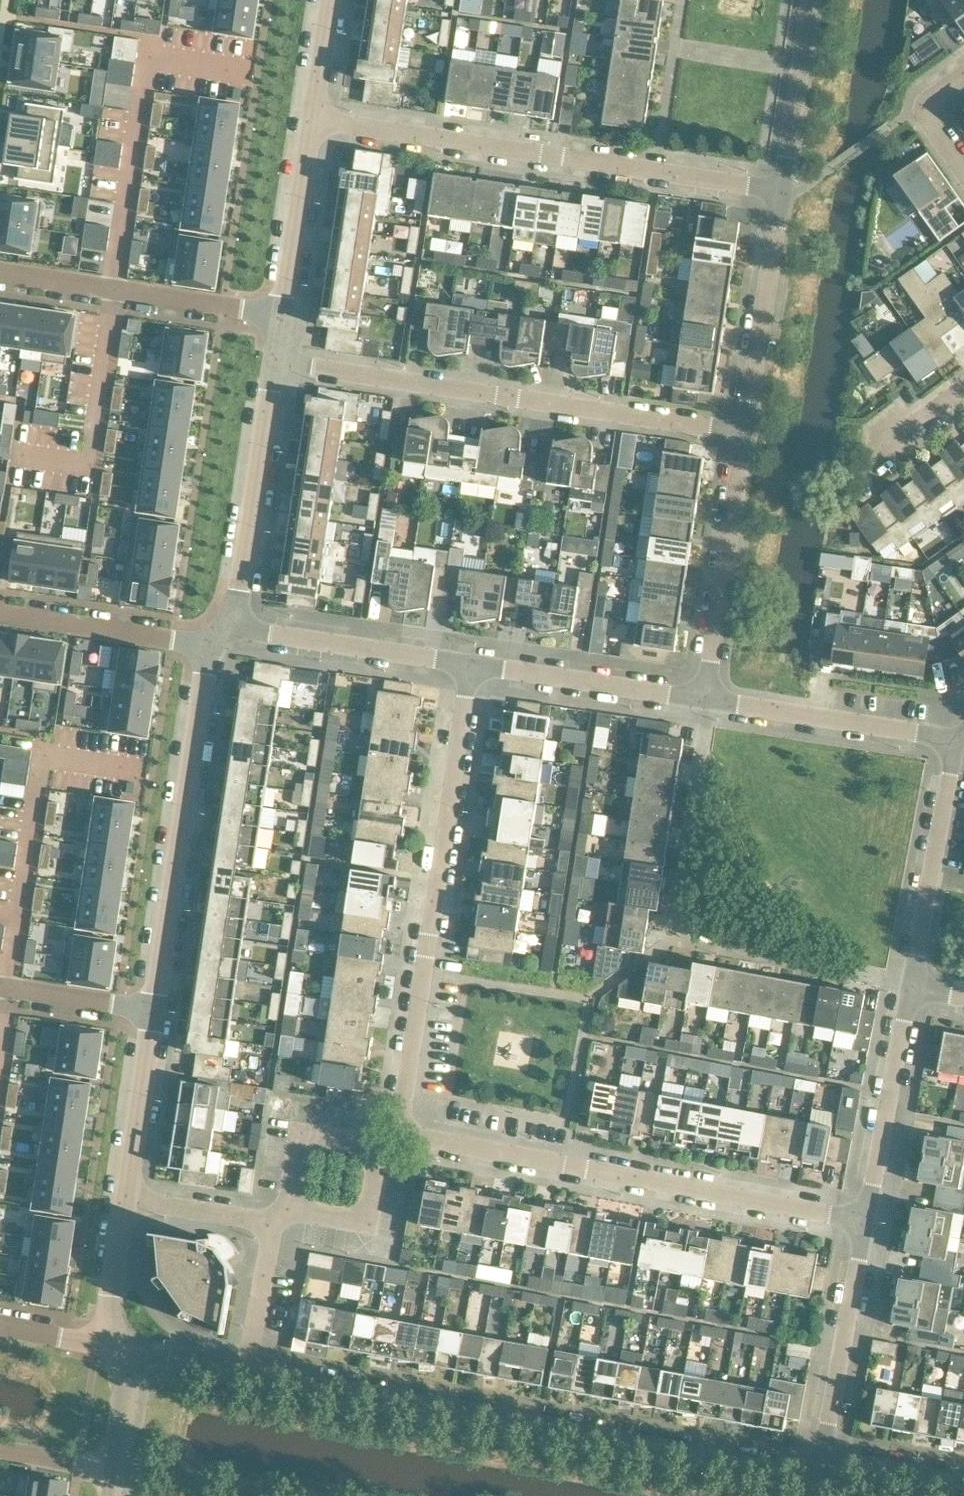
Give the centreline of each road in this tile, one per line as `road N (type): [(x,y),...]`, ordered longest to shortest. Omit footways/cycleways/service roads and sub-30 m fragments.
road 1 (residential): [(865,1223),(422,1138),(408,1129),(402,1115),(472,663)]
road 2 (tertiary): [(819,1466),(771,1465),(250,1370)]
road 3 (residential): [(784,190),(312,118)]
road 4 (residential): [(746,433),(275,363)]
road 5 (residential): [(153,1011),(210,649)]
road 6 (residential): [(281,318),(0,275)]
road 7 (residential): [(705,699),(746,433)]
road 8 (residential): [(235,627),(275,363)]
road 9 (residential): [(950,739),(910,985)]
road 10 (residential): [(705,699),(950,739)]
road 11 (residential): [(819,1466),(865,1223)]
road 12 (residential): [(746,433),(784,190)]
road 13 (residential): [(865,1223),(910,985)]
road 14 (residential): [(472,663),(235,627)]
road 15 (residential): [(705,699),(472,663)]
road 16 (residential): [(0,616),(210,649)]
road 17 (residential): [(281,318),(312,118)]
road 18 (residential): [(784,190),(812,0)]
road 19 (residential): [(125,1198),(153,1011)]
road 20 (residential): [(384,1146),(370,1228),(288,1214)]
road 21 (residential): [(288,1214),(301,1133),(384,1146)]
road 22 (residential): [(153,1011),(0,988)]
road 23 (residential): [(273,1224),(125,1198)]
road 24 (residential): [(250,1370),(273,1224)]
road 25 (tertiary): [(963,1481),(819,1466)]
road 26 (residential): [(111,1340),(125,1198)]
road 27 (residential): [(963,173),(928,123),(927,107),(963,75)]

